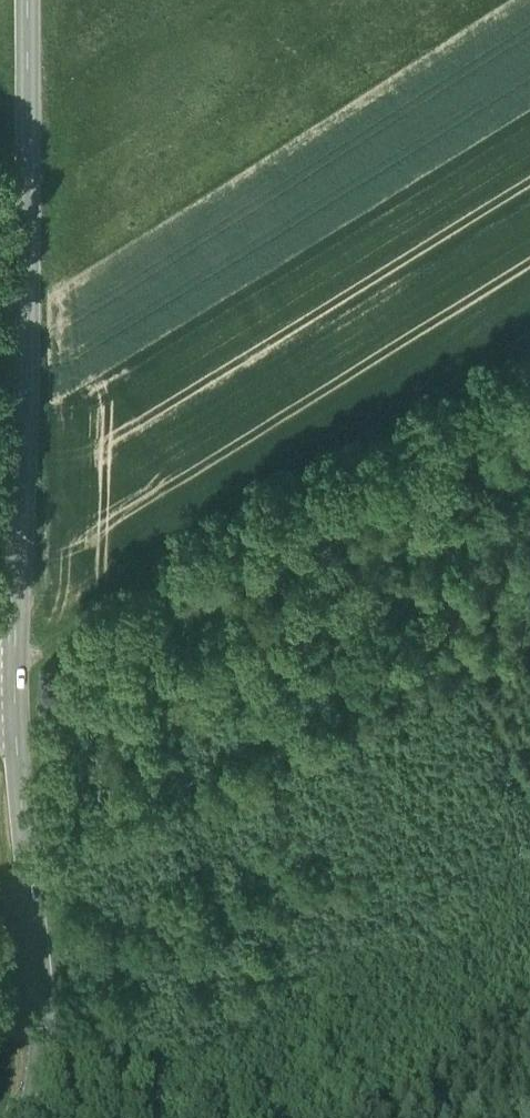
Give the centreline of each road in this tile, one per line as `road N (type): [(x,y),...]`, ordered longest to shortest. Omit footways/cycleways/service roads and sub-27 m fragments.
road 1 (tertiary): [(27,1117),(41,1026),(11,660),(30,0)]
road 2 (track): [(529,345),(213,552),(38,655),(11,660)]

